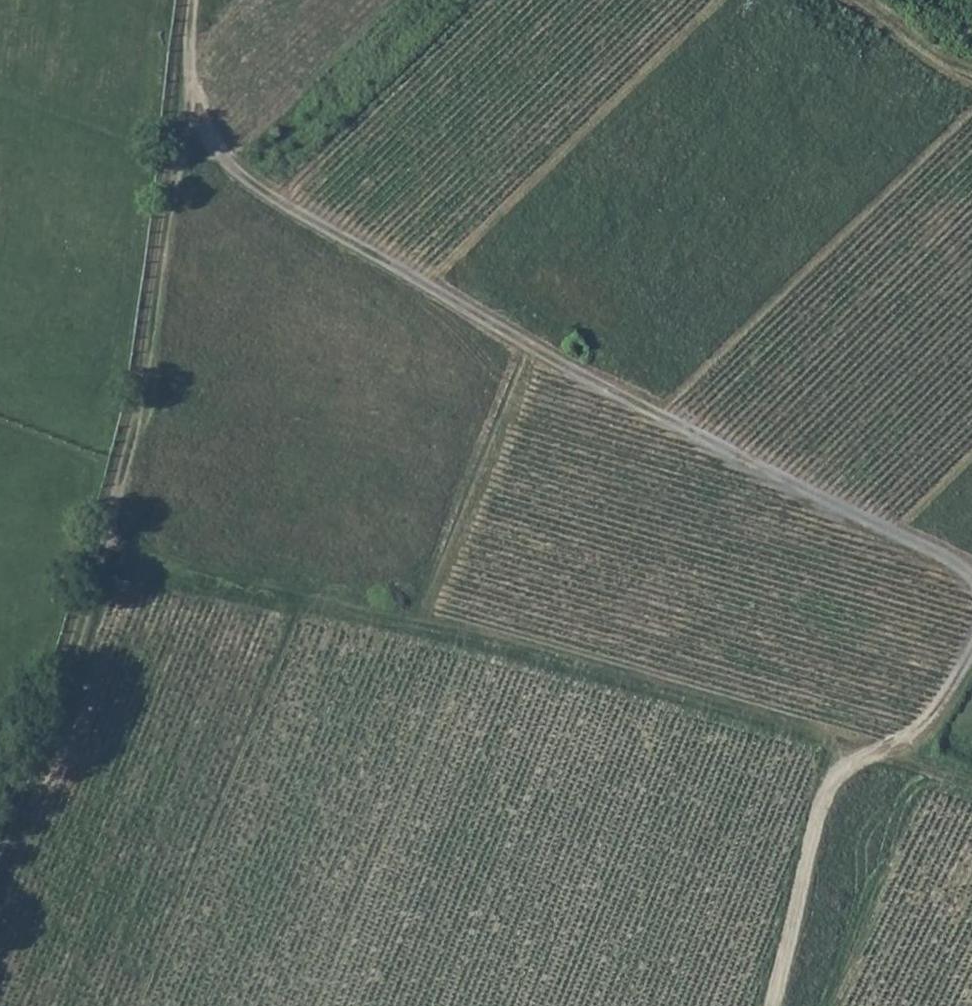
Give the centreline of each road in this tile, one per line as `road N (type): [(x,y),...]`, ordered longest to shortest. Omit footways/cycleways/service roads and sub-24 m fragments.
road 1 (track): [(971,580),(426,289),(178,132)]
road 2 (track): [(0,846),(100,559),(152,352),(178,132)]
road 3 (track): [(774,1005),(823,795),(843,767),(902,747),(971,632)]
road 4 (track): [(178,132),(194,0)]

